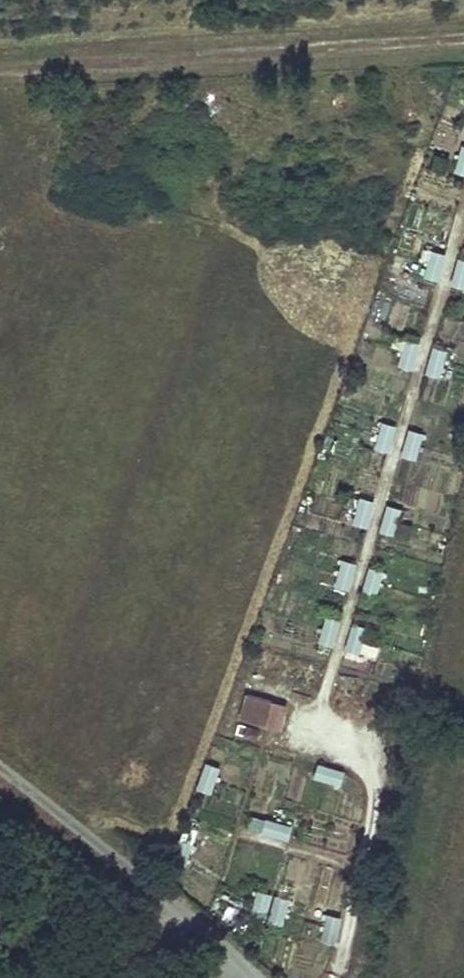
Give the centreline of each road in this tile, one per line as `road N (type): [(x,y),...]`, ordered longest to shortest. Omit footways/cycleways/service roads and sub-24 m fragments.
road 1 (track): [(359,879),(374,784),(362,751),(331,719),(326,693),(463,219)]
road 2 (track): [(0,70),(463,39)]
road 3 (unclassified): [(256,977),(0,767)]
road 4 (track): [(338,977),(356,872),(242,834)]

